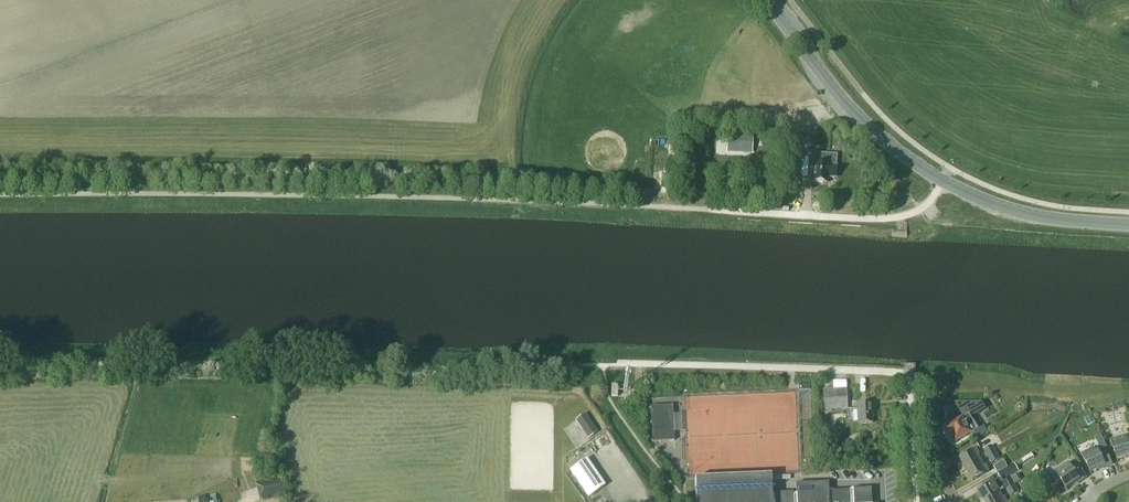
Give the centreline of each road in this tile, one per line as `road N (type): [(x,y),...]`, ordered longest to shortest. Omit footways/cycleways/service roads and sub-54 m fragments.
road 1 (unclassified): [(942,182),(920,209),(876,218),(647,207)]
road 2 (secondary): [(942,182),(844,101),(766,0)]
road 3 (secondary): [(942,182),(1026,213),(1128,224)]
road 4 (residential): [(916,501),(908,369)]

